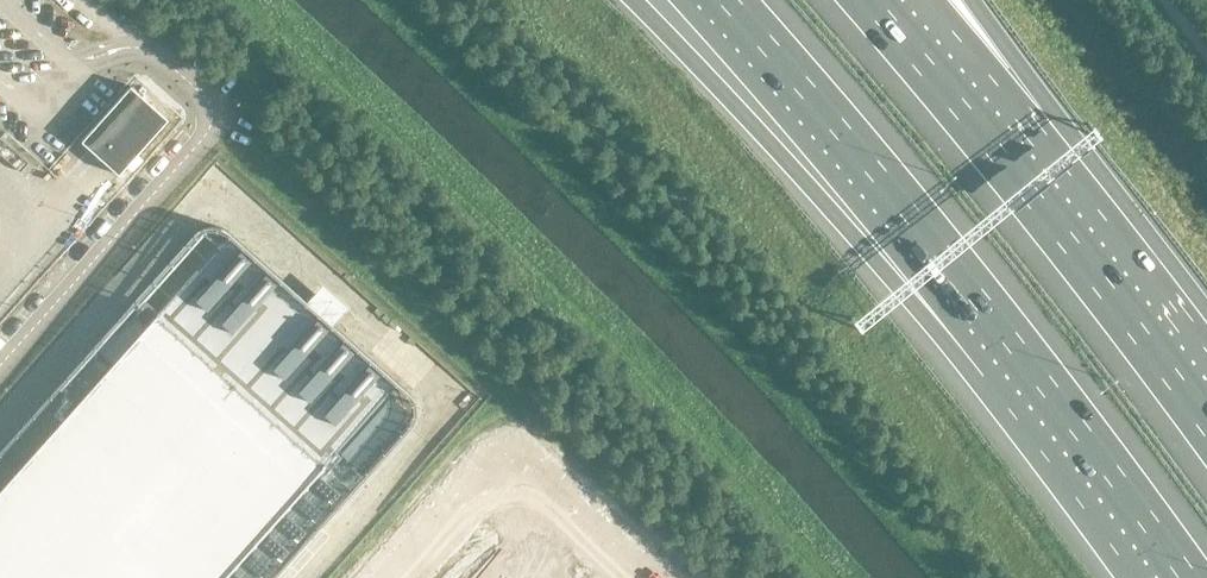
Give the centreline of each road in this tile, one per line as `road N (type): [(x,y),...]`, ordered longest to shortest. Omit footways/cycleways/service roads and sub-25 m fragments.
road 1 (motorway): [(729,0),(983,301),(1190,577)]
road 2 (motorway): [(1206,426),(1007,163),(868,0)]

